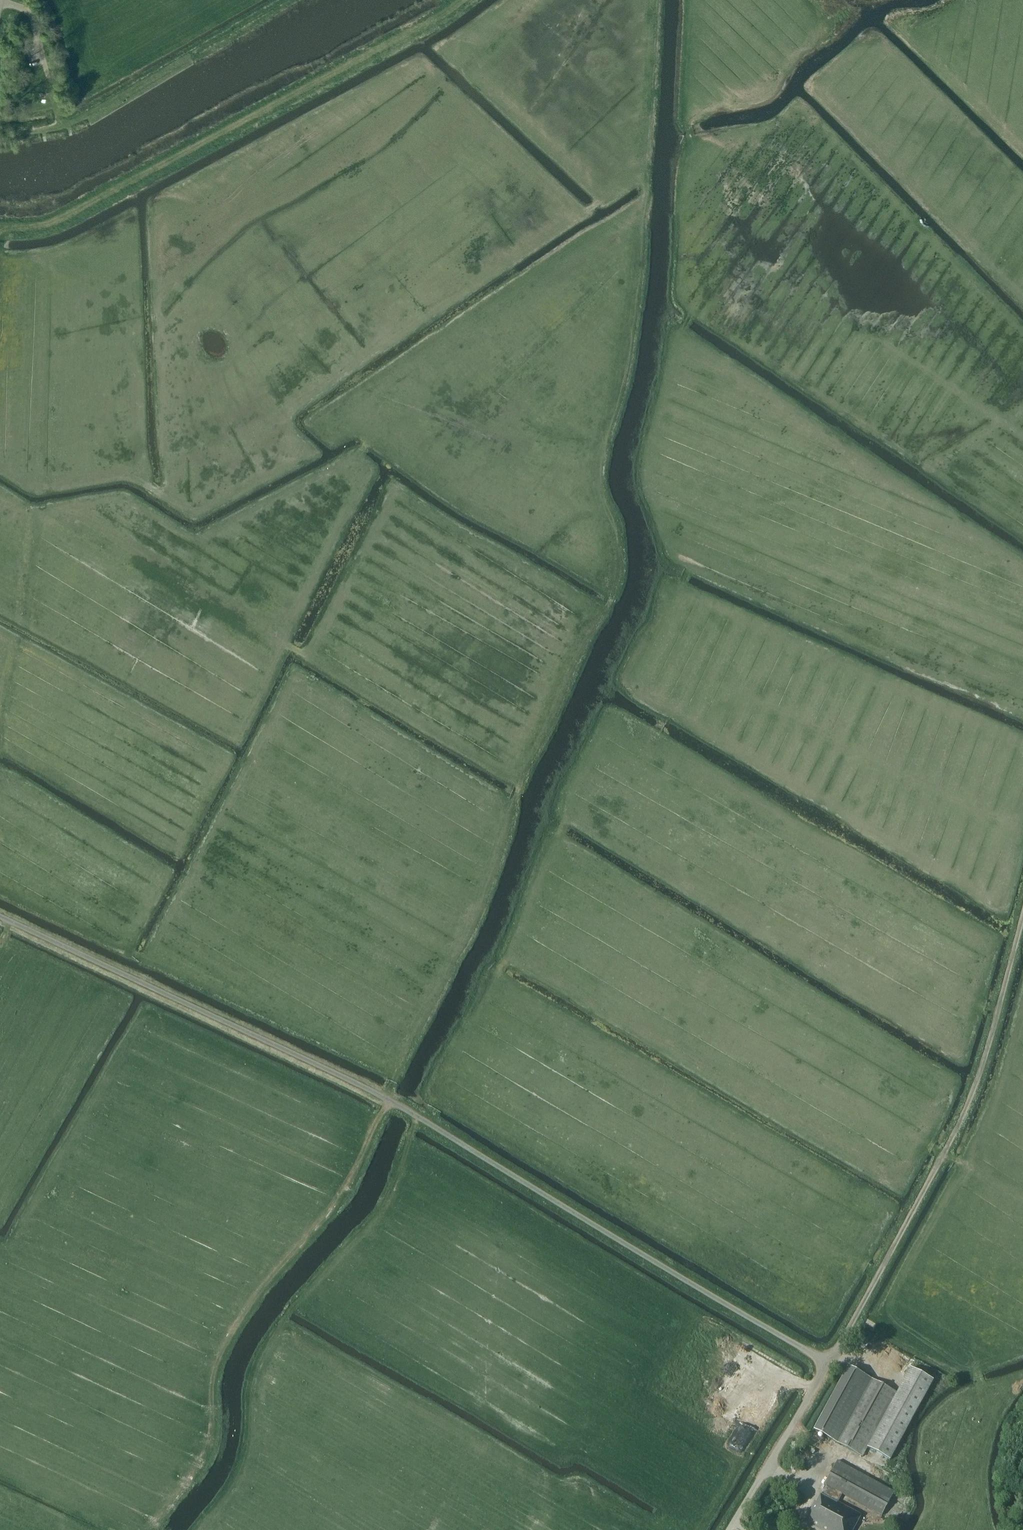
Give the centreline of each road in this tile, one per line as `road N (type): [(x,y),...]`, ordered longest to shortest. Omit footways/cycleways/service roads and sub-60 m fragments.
road 1 (unclassified): [(727,1529),(828,1363),(318,1069),(0,918)]
road 2 (track): [(828,1363),(975,1086),(1022,918)]

